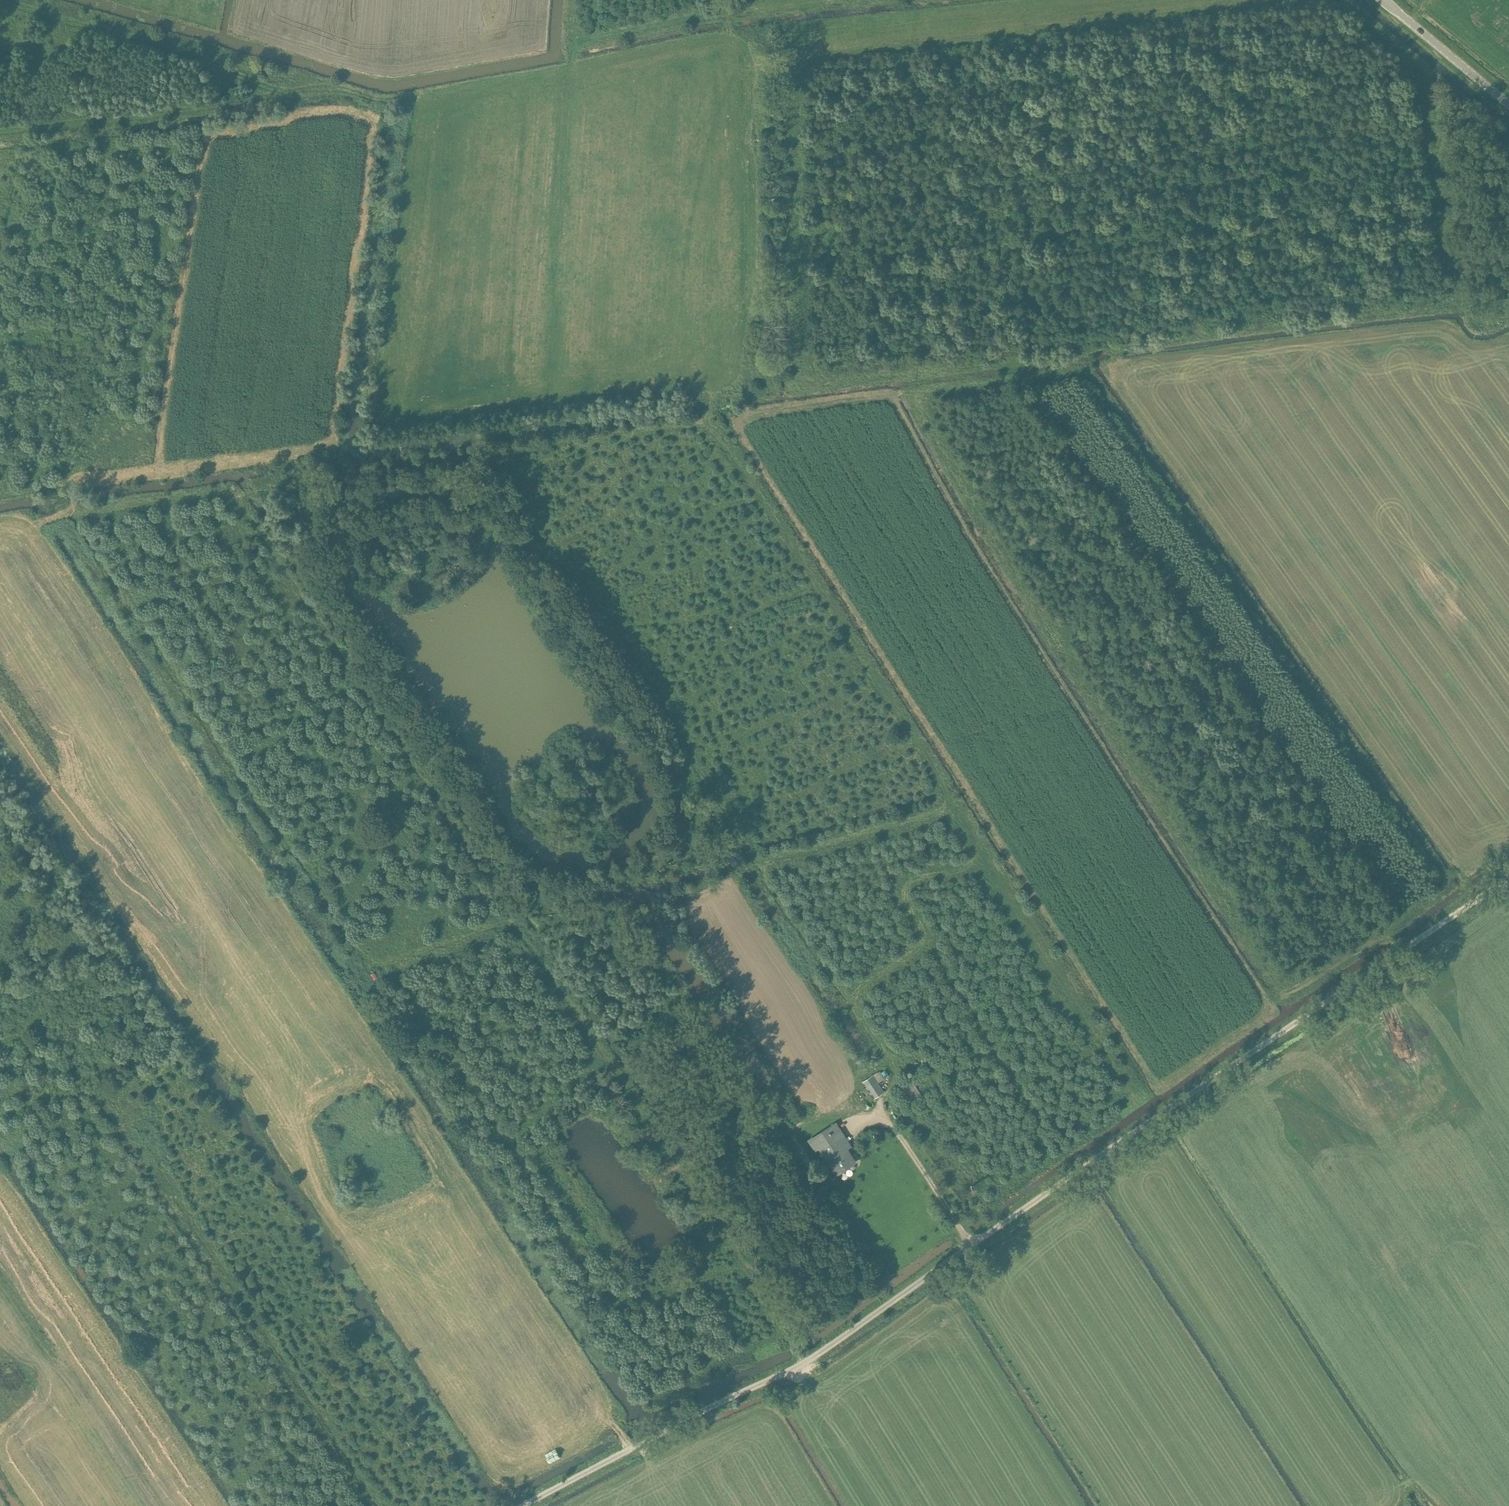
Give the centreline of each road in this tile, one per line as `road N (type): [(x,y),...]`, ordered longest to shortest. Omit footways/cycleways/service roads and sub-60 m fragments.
road 1 (unclassified): [(527,1505),(810,1357),(1508,876)]
road 2 (tertiary): [(1508,106),(1382,0)]

